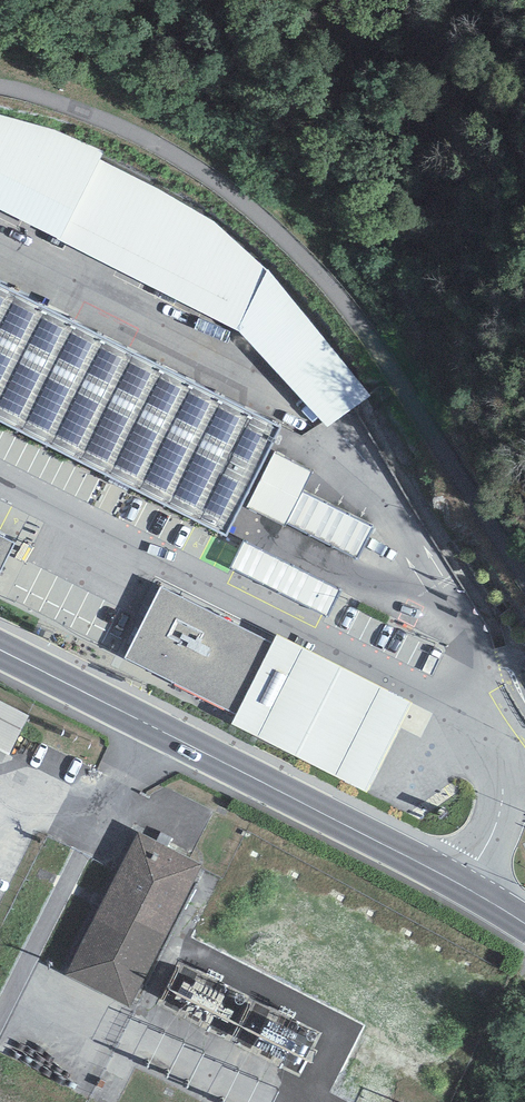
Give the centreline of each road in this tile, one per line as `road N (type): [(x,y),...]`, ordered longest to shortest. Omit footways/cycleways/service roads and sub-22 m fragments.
road 1 (secondary): [(524,926),(374,837),(0,649)]

